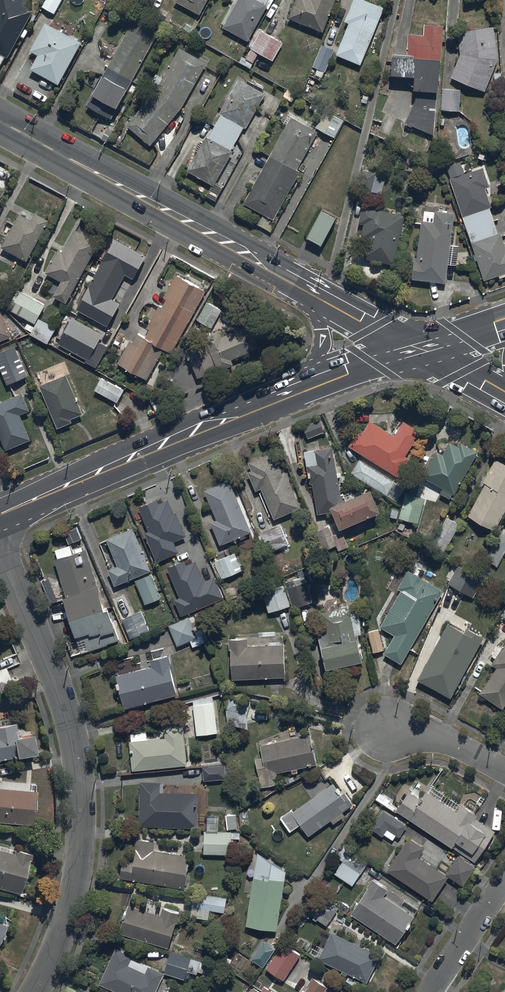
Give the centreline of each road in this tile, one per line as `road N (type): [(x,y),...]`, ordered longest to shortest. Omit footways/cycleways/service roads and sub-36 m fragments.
road 1 (residential): [(0,554),(64,701),(84,811),(69,917),(36,991)]
road 2 (tertiary): [(0,121),(303,289)]
road 3 (secondary): [(0,515),(305,389)]
road 4 (residential): [(504,878),(429,991)]
road 5 (tertiary): [(303,289),(415,352)]
road 6 (residential): [(504,771),(457,743),(390,729)]

